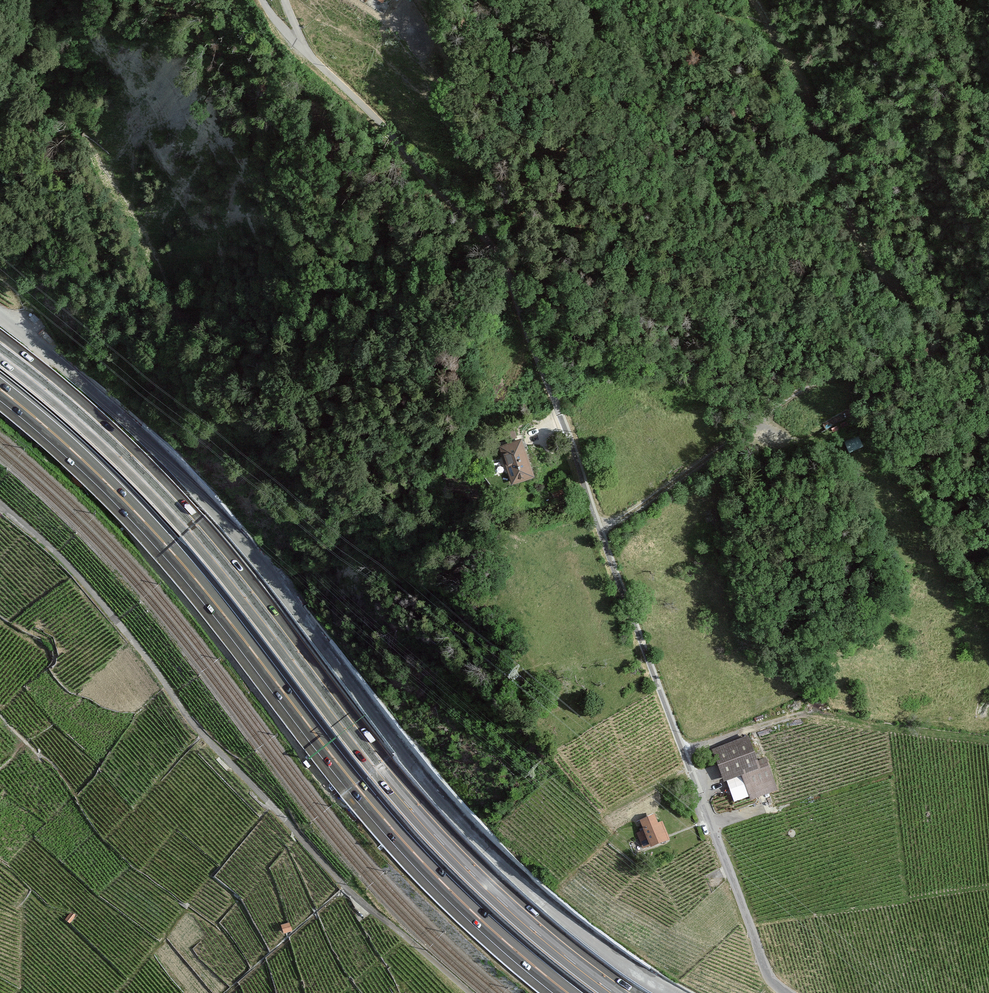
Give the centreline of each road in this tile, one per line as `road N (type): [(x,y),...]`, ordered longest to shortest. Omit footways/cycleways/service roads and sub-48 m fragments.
road 1 (unclassified): [(786,992),(771,979),(503,266),(299,49),(266,0)]
road 2 (tertiary): [(0,315),(170,464),(276,582),(410,763),(540,899),(669,992)]
road 3 (motorway): [(619,992),(459,856),(378,767),(190,527),(129,461),(0,350)]
road 4 (motorway): [(0,387),(110,484),(168,549),(427,868),(567,992)]
road 5 (track): [(601,531),(807,387),(843,371),(927,360),(937,348),(933,316),(876,261),(849,219),(797,71),(756,0)]
road 6 (track): [(469,992),(349,891),(196,728),(116,620),(0,502)]

